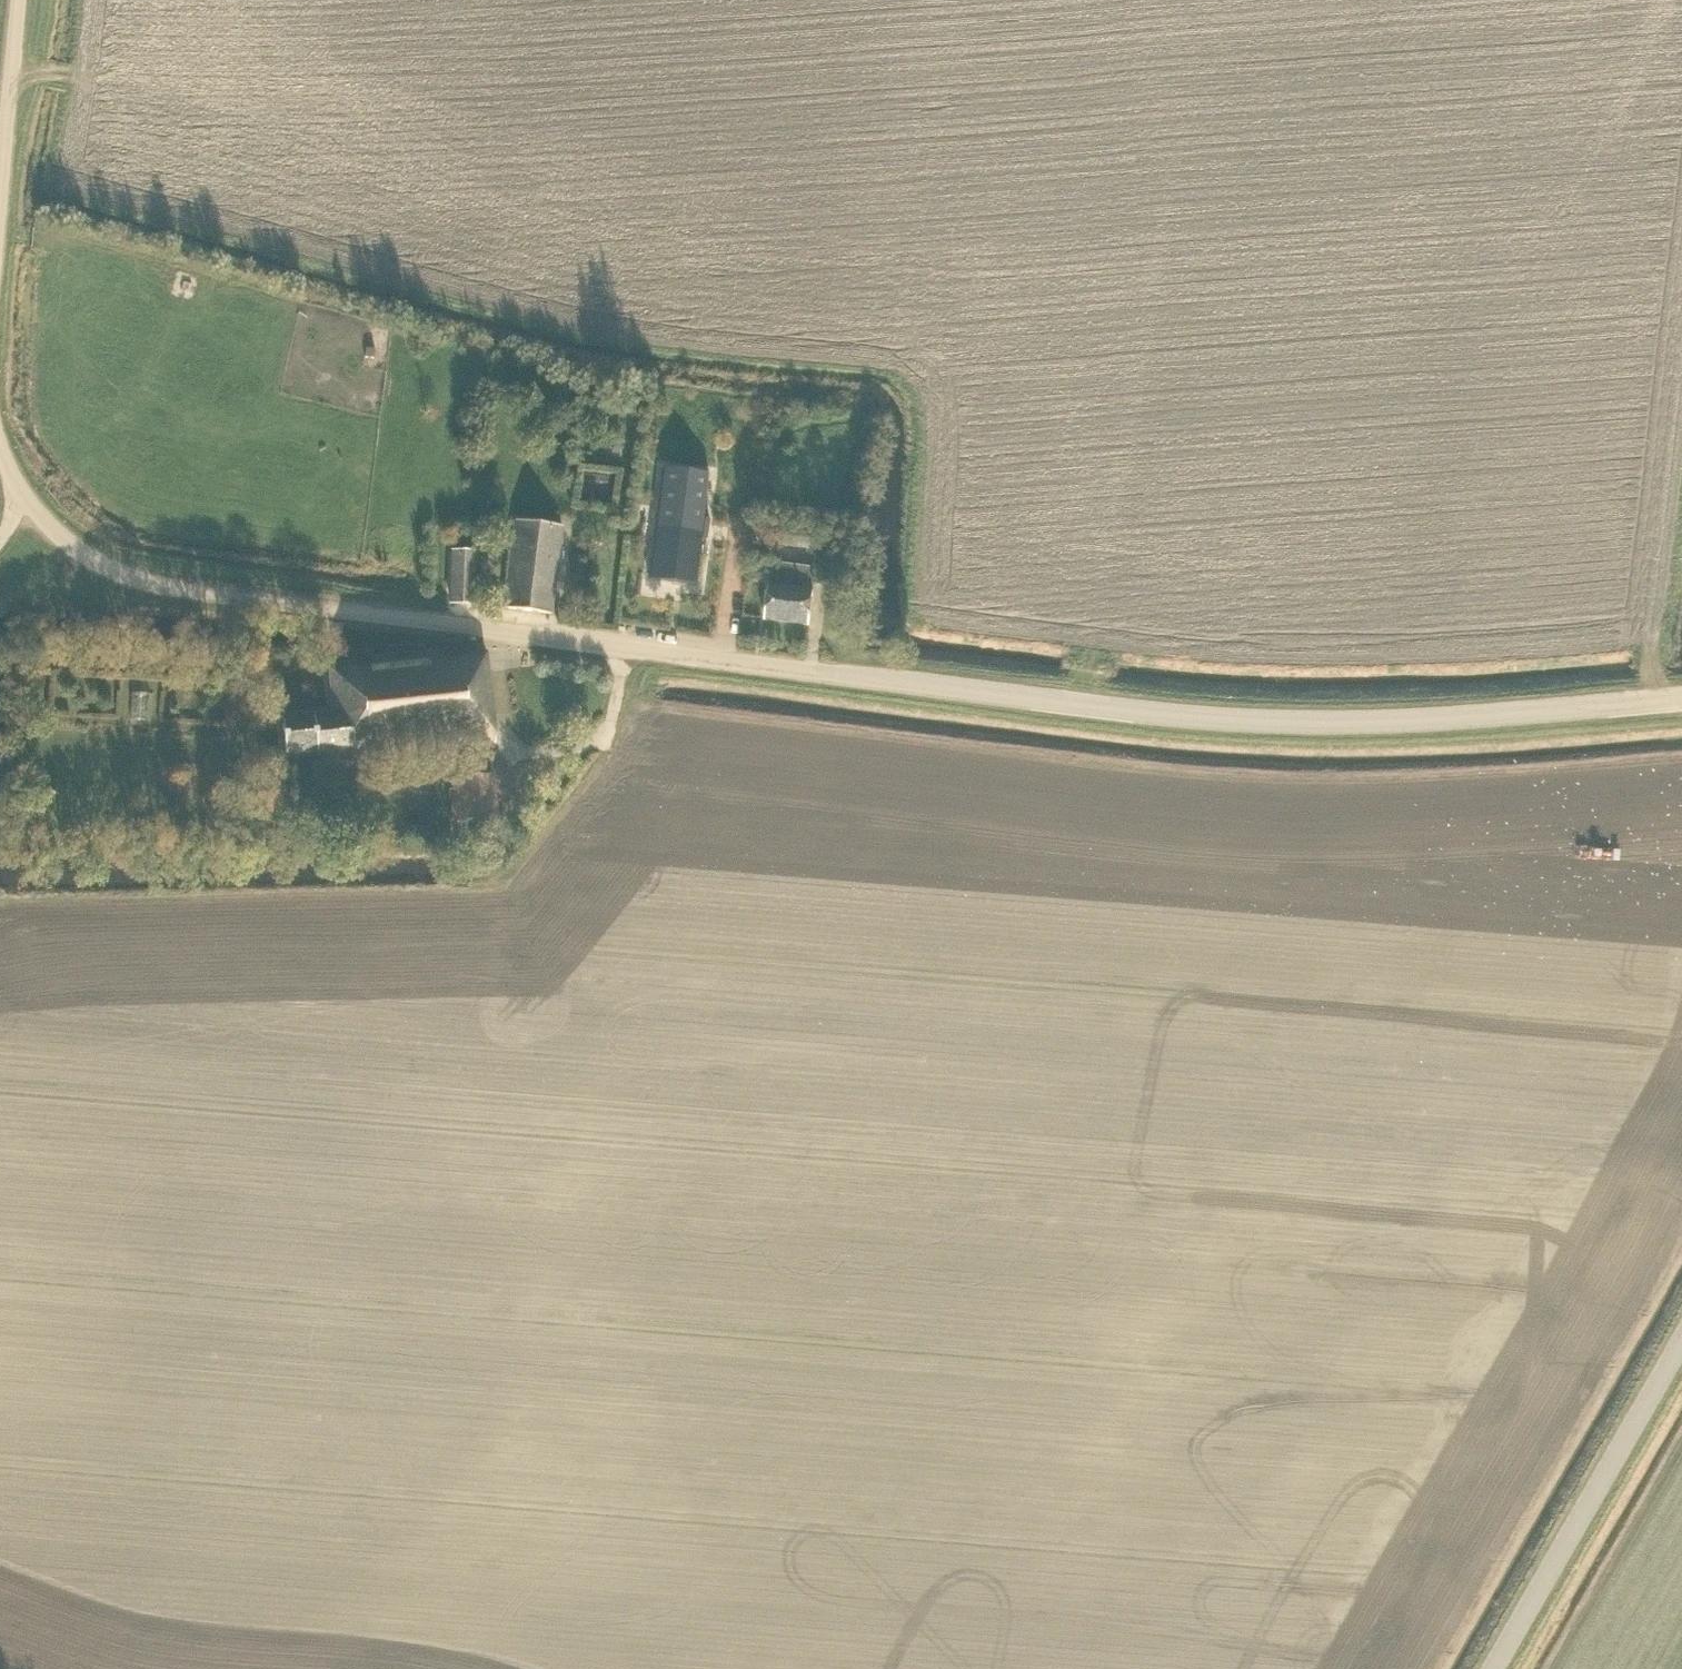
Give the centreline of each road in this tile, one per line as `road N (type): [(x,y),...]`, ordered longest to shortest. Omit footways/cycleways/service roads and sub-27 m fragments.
road 1 (tertiary): [(1681,698),(1365,722),(1122,710),(155,584),(80,552),(23,495)]
road 2 (tertiary): [(1493,1668),(1681,1340)]
road 3 (tertiary): [(0,197),(19,0)]

